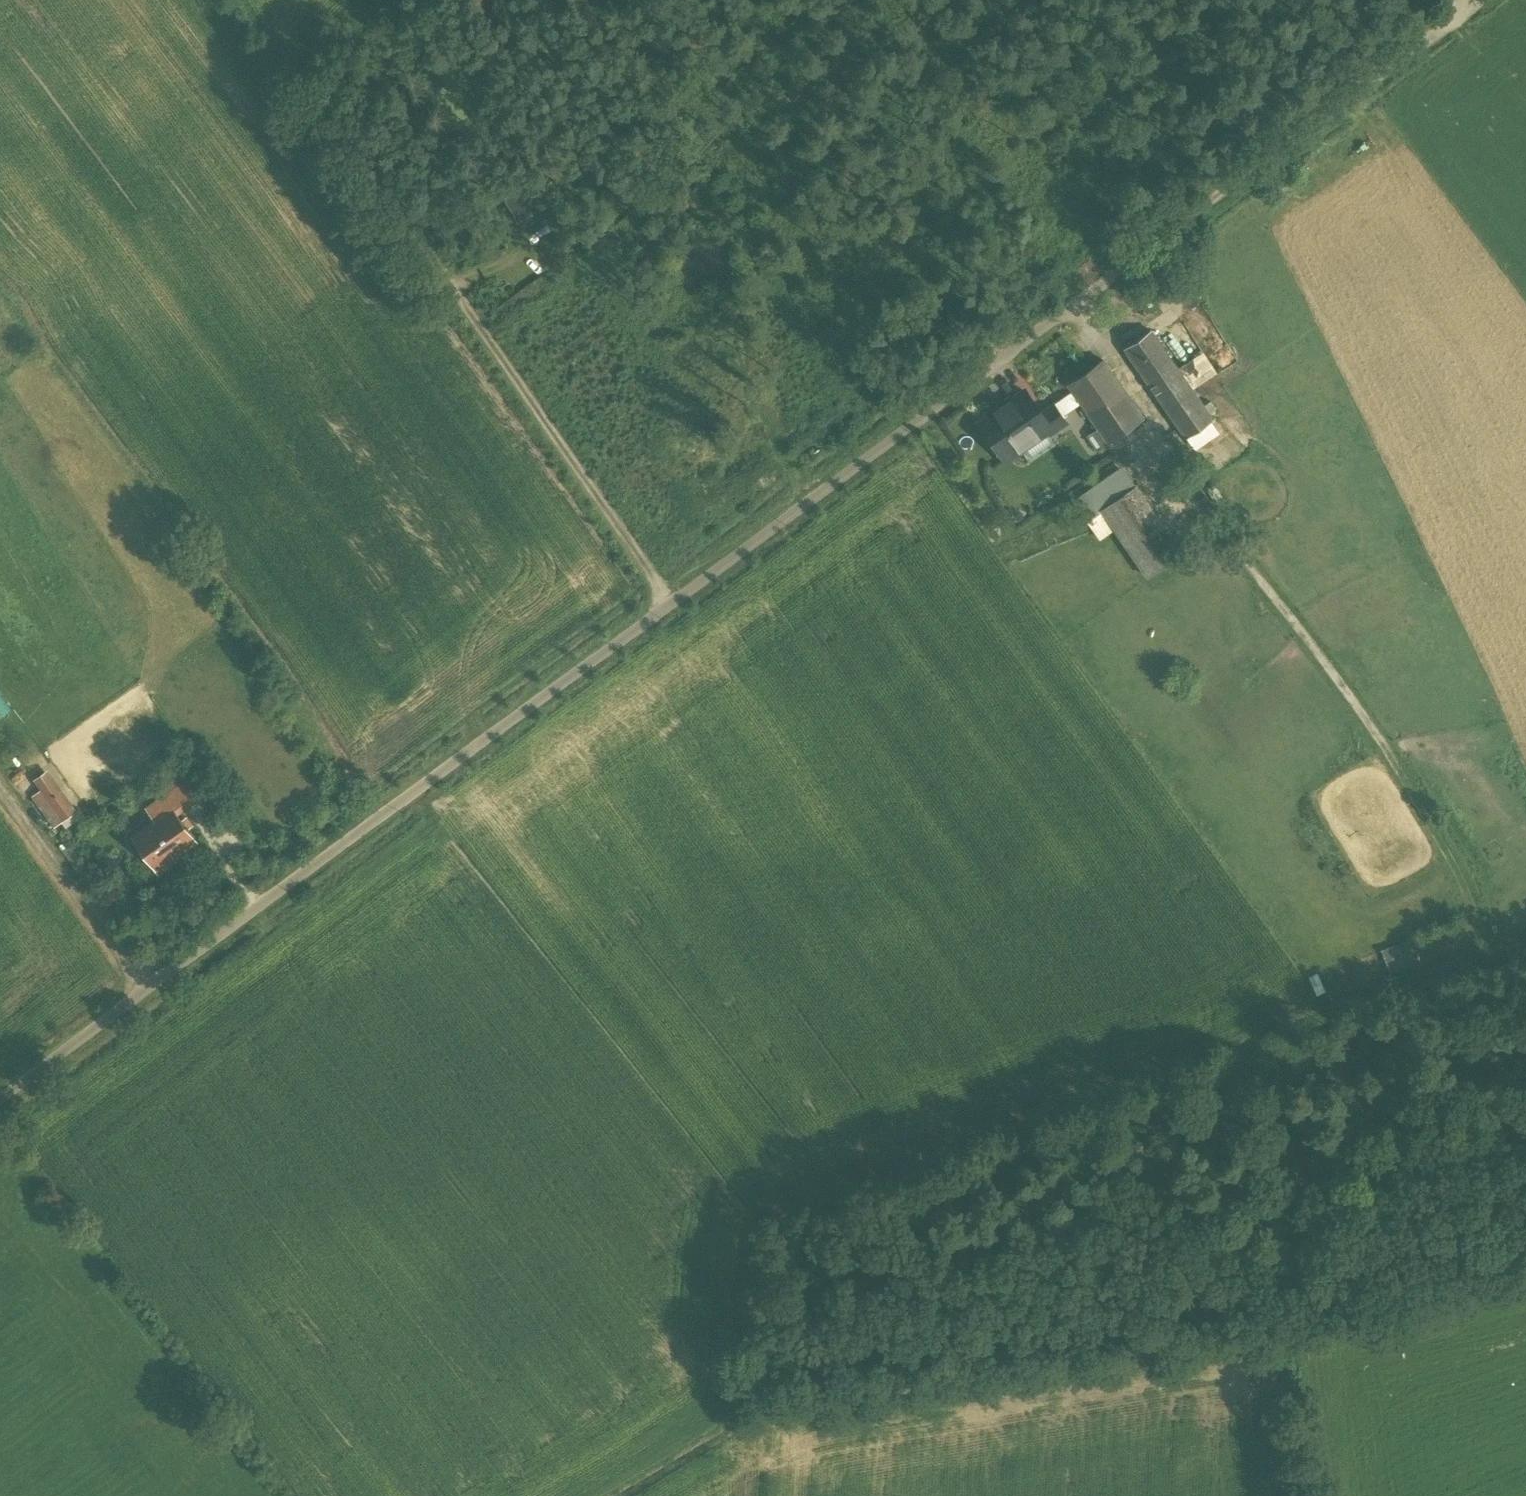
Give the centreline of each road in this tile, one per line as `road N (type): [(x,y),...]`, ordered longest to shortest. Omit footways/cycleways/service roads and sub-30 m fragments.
road 1 (unclassified): [(0,1096),(1114,274)]
road 2 (track): [(1338,1495),(1270,1036),(1453,960),(1469,932),(1472,904),(1384,743),(1173,476)]
road 3 (track): [(675,601),(295,54)]
road 4 (track): [(1114,274),(1479,0)]

